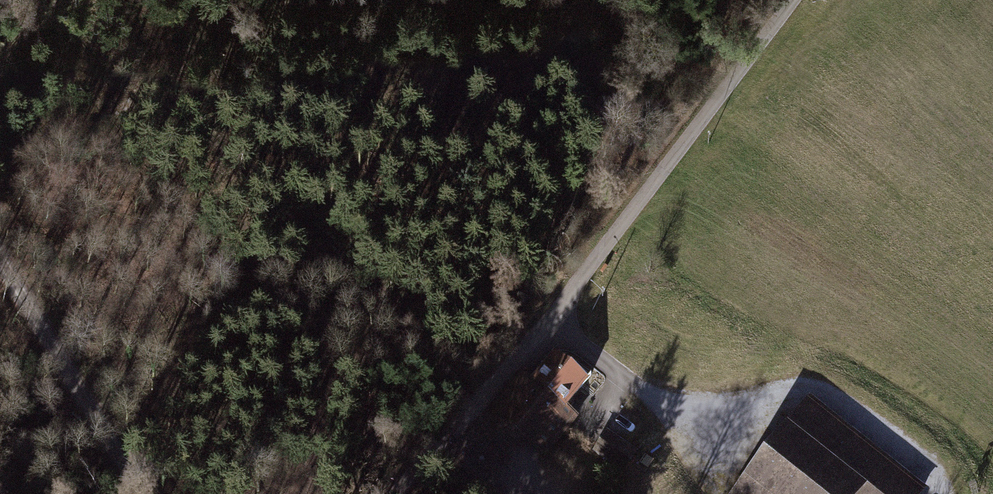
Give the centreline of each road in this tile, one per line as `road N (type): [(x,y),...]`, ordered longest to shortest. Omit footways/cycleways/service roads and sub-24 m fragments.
road 1 (track): [(788,0),(720,82),(524,353),(423,452),(399,493)]
road 2 (track): [(0,261),(141,493)]

